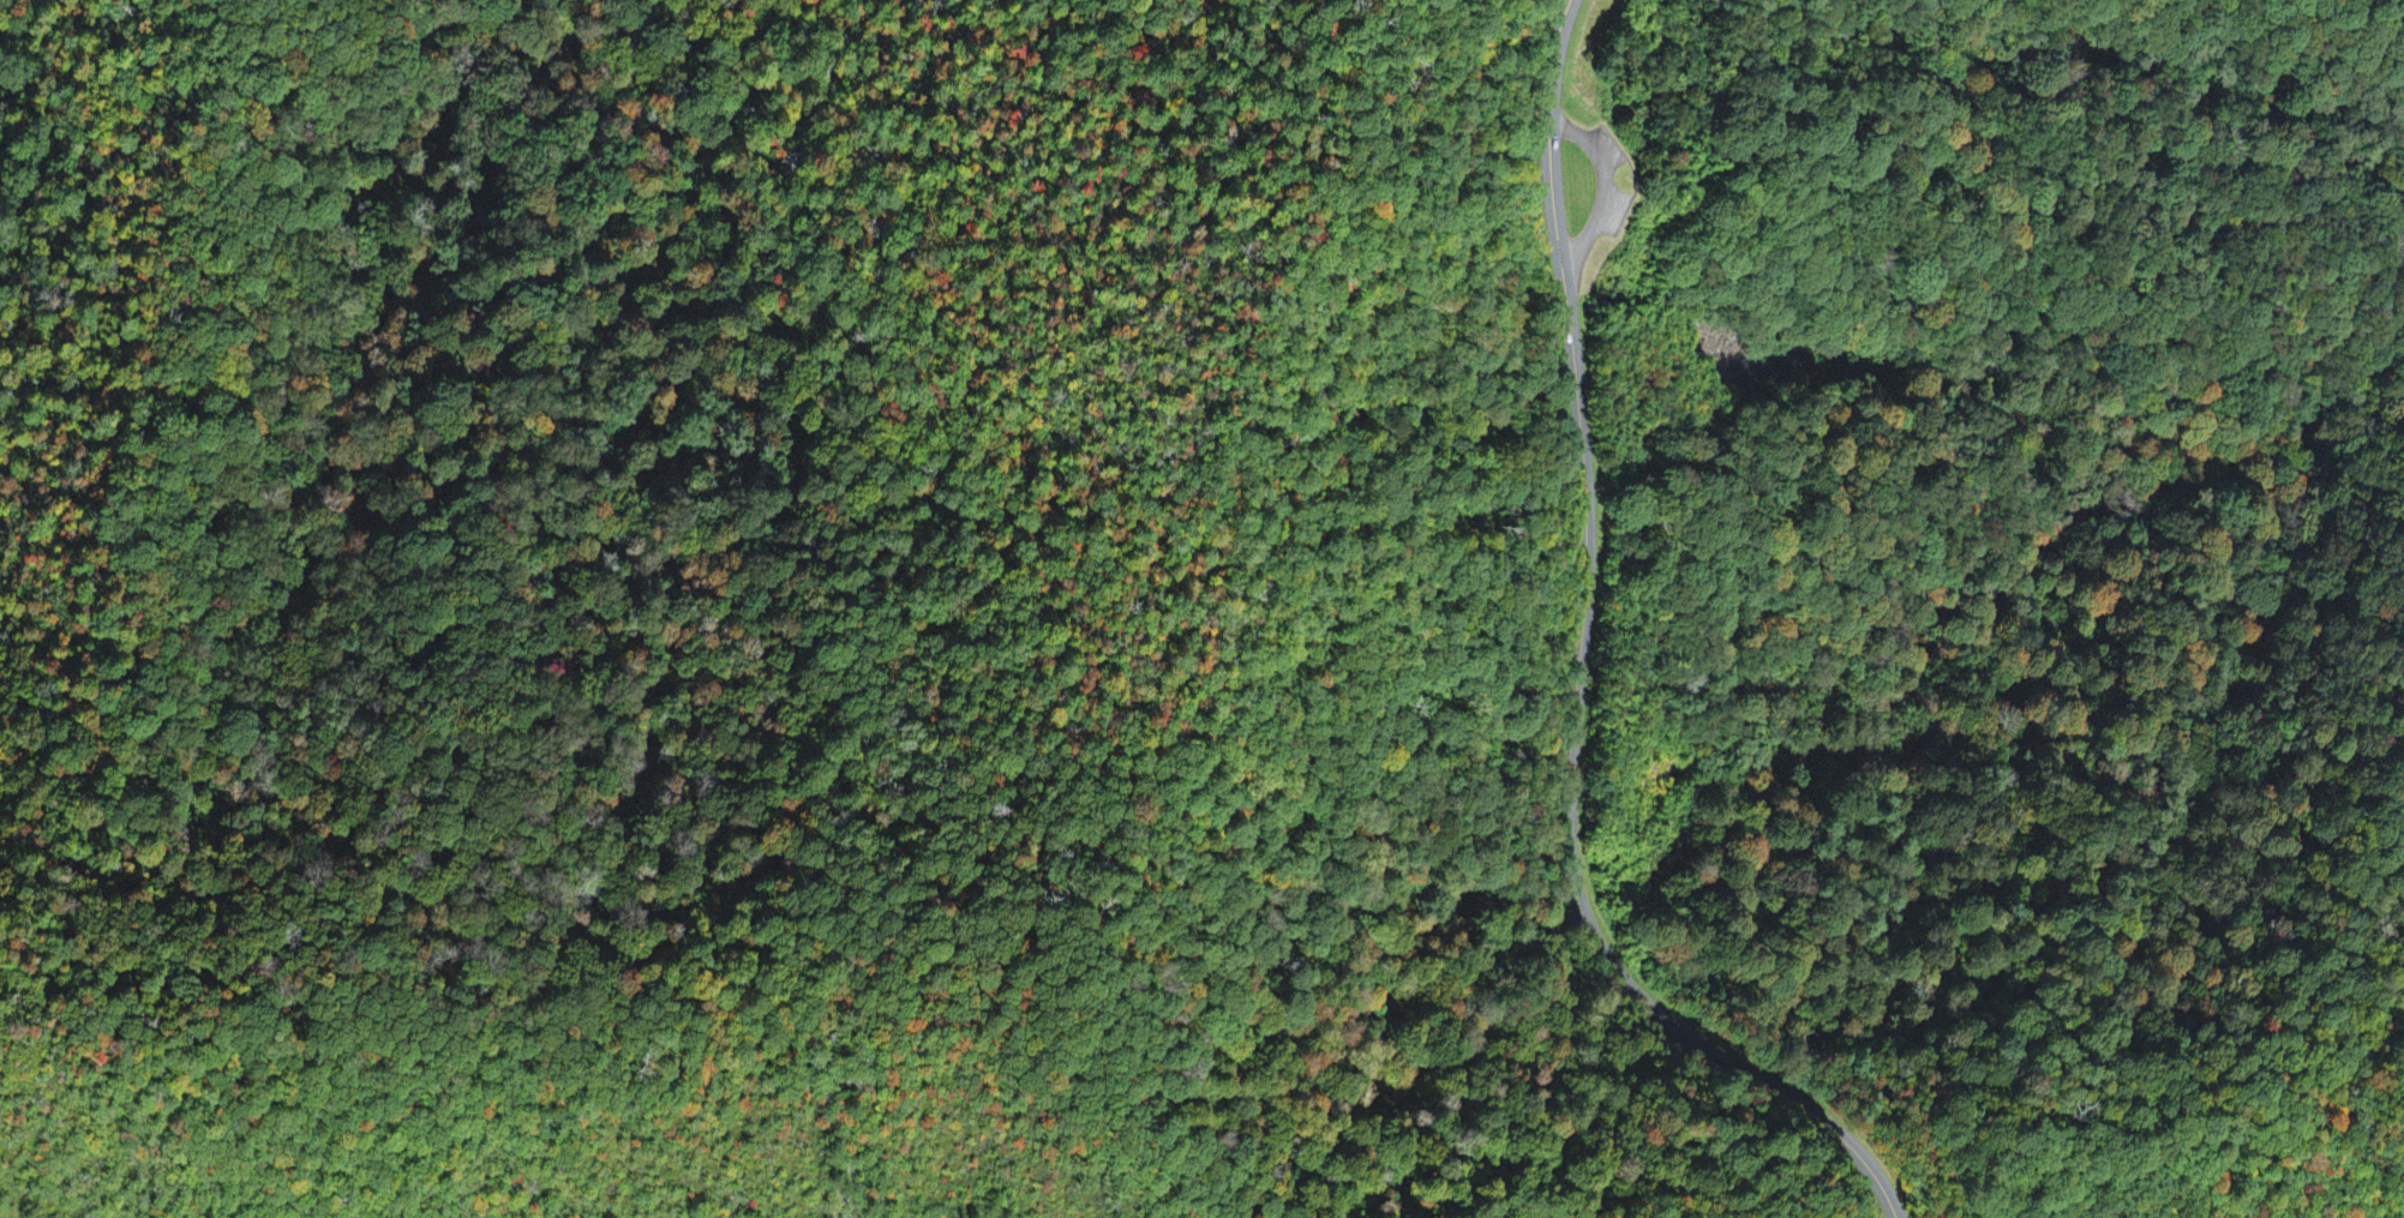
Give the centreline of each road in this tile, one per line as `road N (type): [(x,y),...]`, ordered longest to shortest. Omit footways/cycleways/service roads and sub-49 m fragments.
road 1 (secondary): [(1579,0),(1555,101),(1589,546),(1569,841),(1578,893),(1607,960),(1637,994),(1679,1030),(1824,1115),(1874,1166),(1904,1217)]

